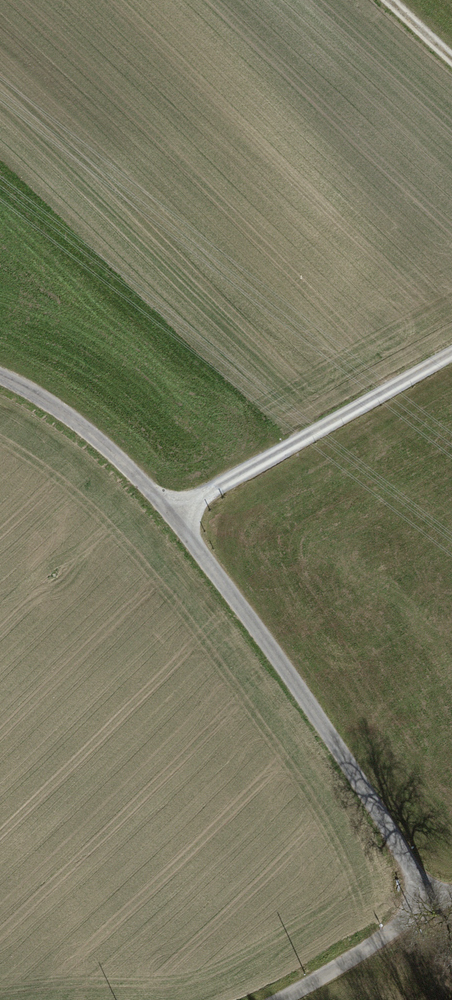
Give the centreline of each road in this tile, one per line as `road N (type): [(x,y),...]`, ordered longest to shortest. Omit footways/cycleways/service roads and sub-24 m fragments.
road 1 (unclassified): [(431,907),(374,803),(175,513),(101,442),(0,378)]
road 2 (unclassified): [(278,999),(431,907)]

